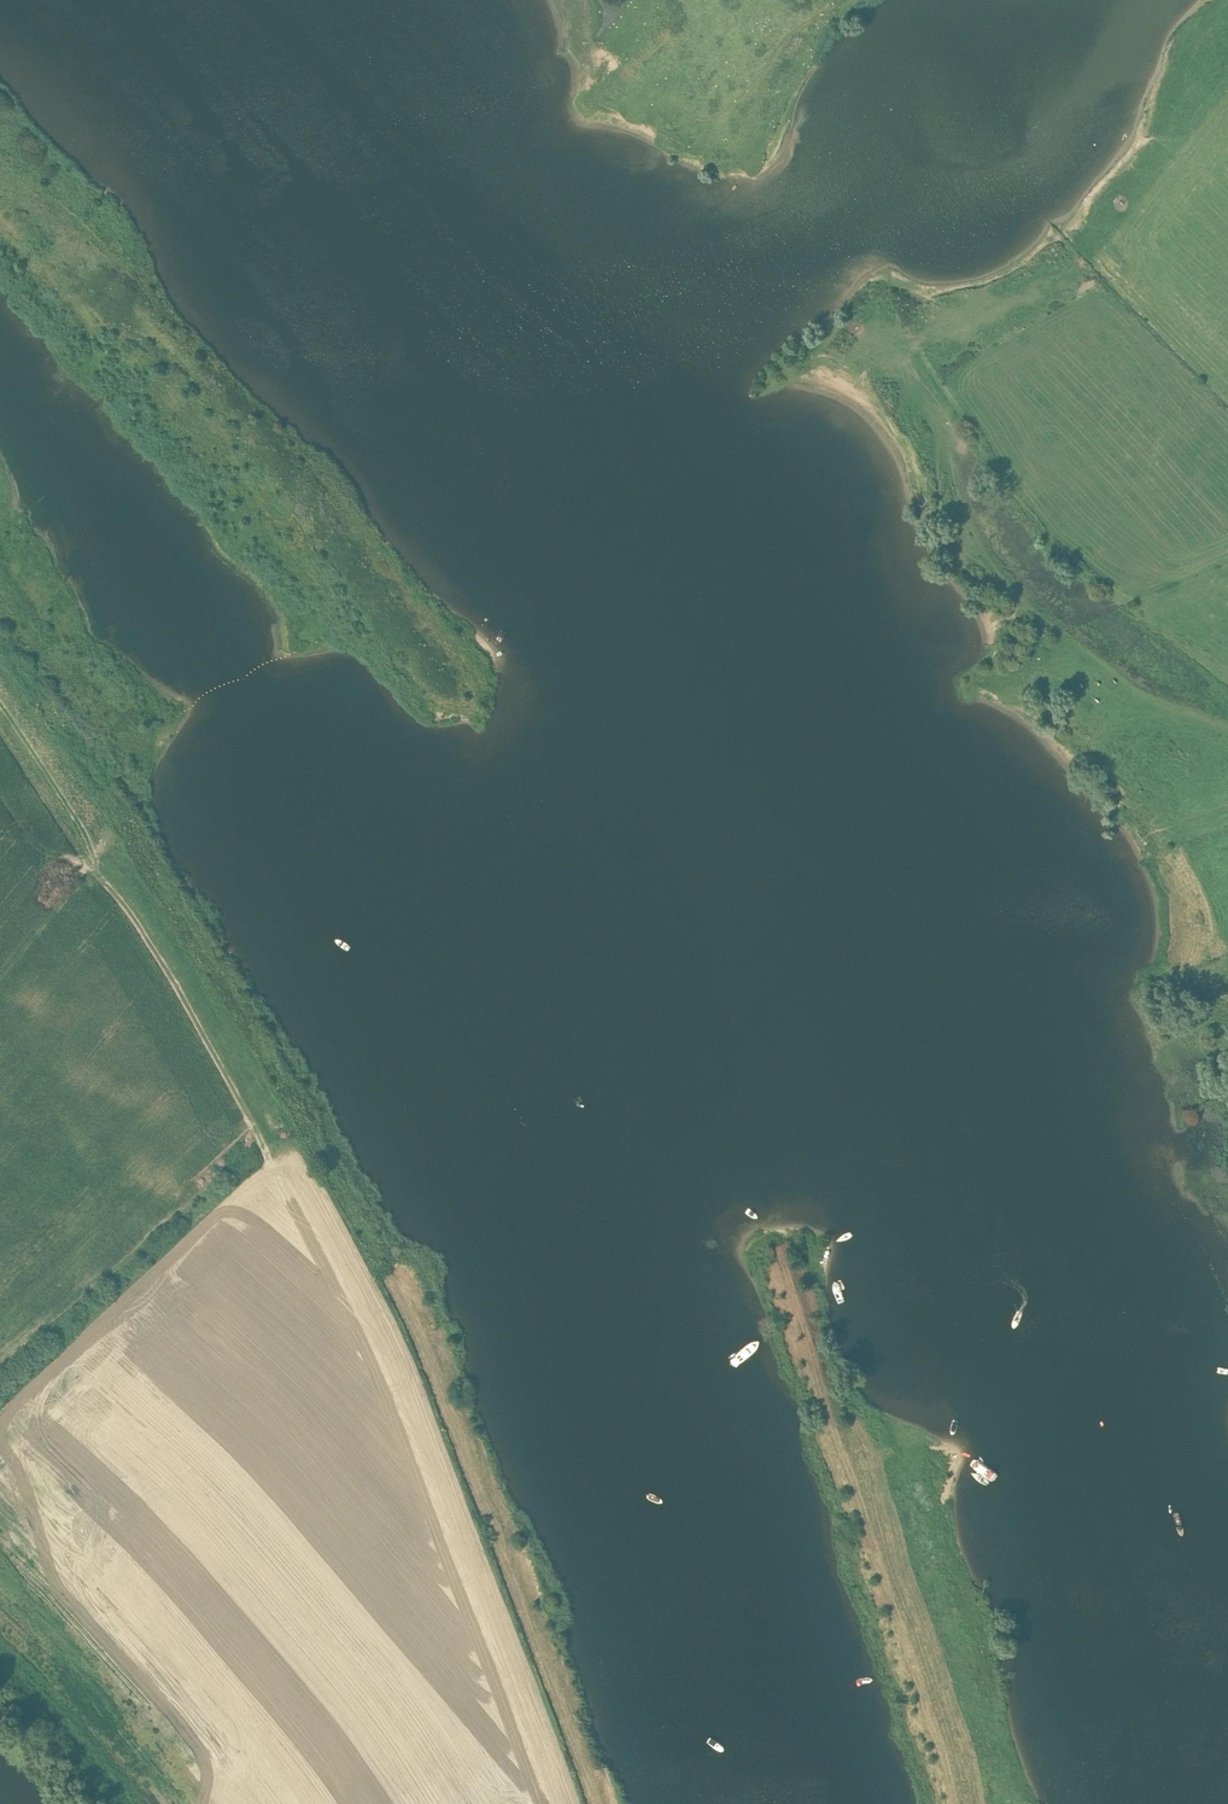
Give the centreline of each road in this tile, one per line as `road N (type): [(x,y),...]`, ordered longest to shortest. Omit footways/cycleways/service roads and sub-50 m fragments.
road 1 (track): [(541,1803),(361,1327),(242,1103),(110,882)]

